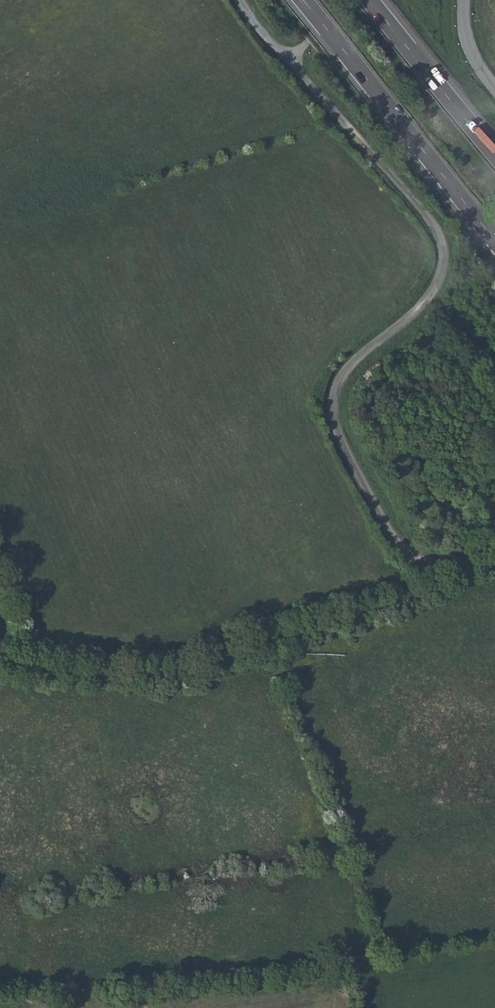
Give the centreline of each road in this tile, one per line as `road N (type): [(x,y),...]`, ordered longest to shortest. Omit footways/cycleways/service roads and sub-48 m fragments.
road 1 (unclassified): [(287,60),(428,215),(443,248),(427,300),(343,372),(333,416),(340,440),(406,548),(426,560),(494,561)]
road 2 (trunk): [(302,0),(494,240)]
road 3 (trunk): [(494,154),(371,0)]

